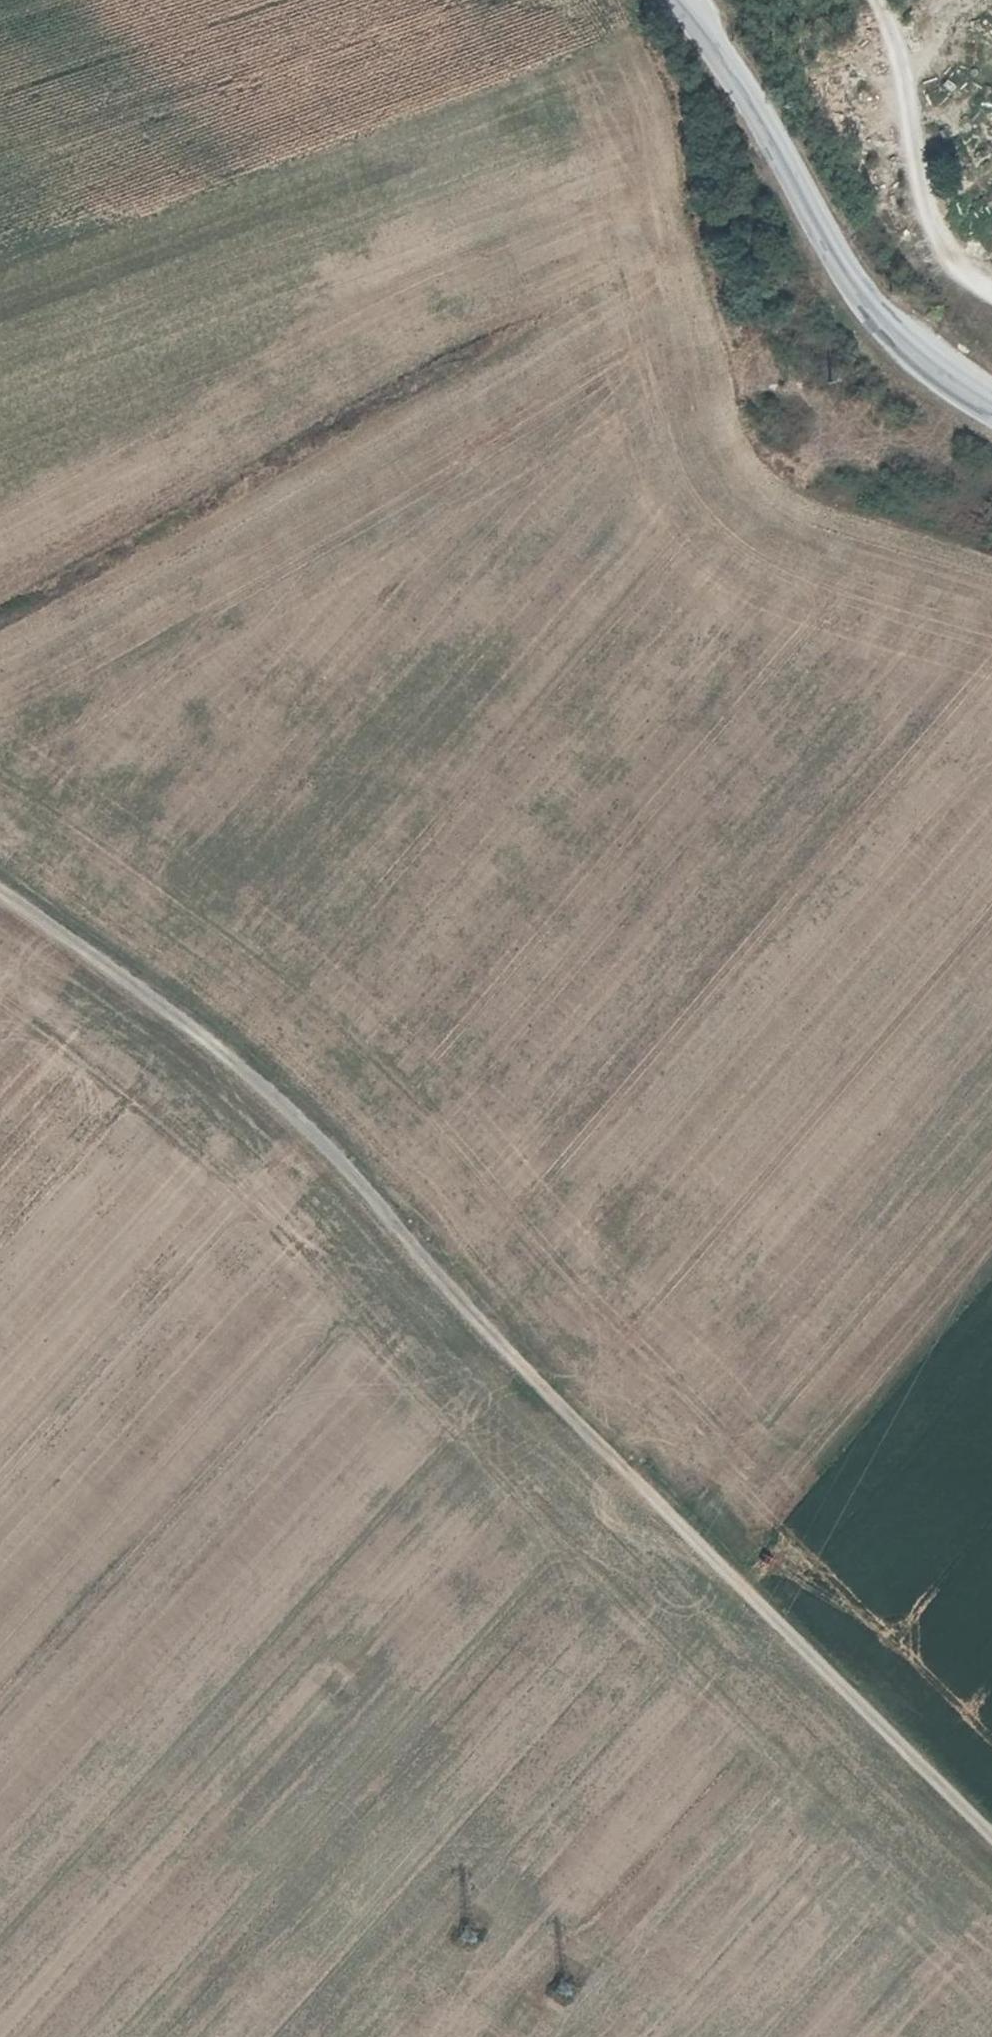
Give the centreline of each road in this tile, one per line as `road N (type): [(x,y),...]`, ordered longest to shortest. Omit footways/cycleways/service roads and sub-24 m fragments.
road 1 (track): [(0,895),(206,1030),(568,1413),(991,1839)]
road 2 (tertiary): [(677,0),(888,322),(991,416)]

